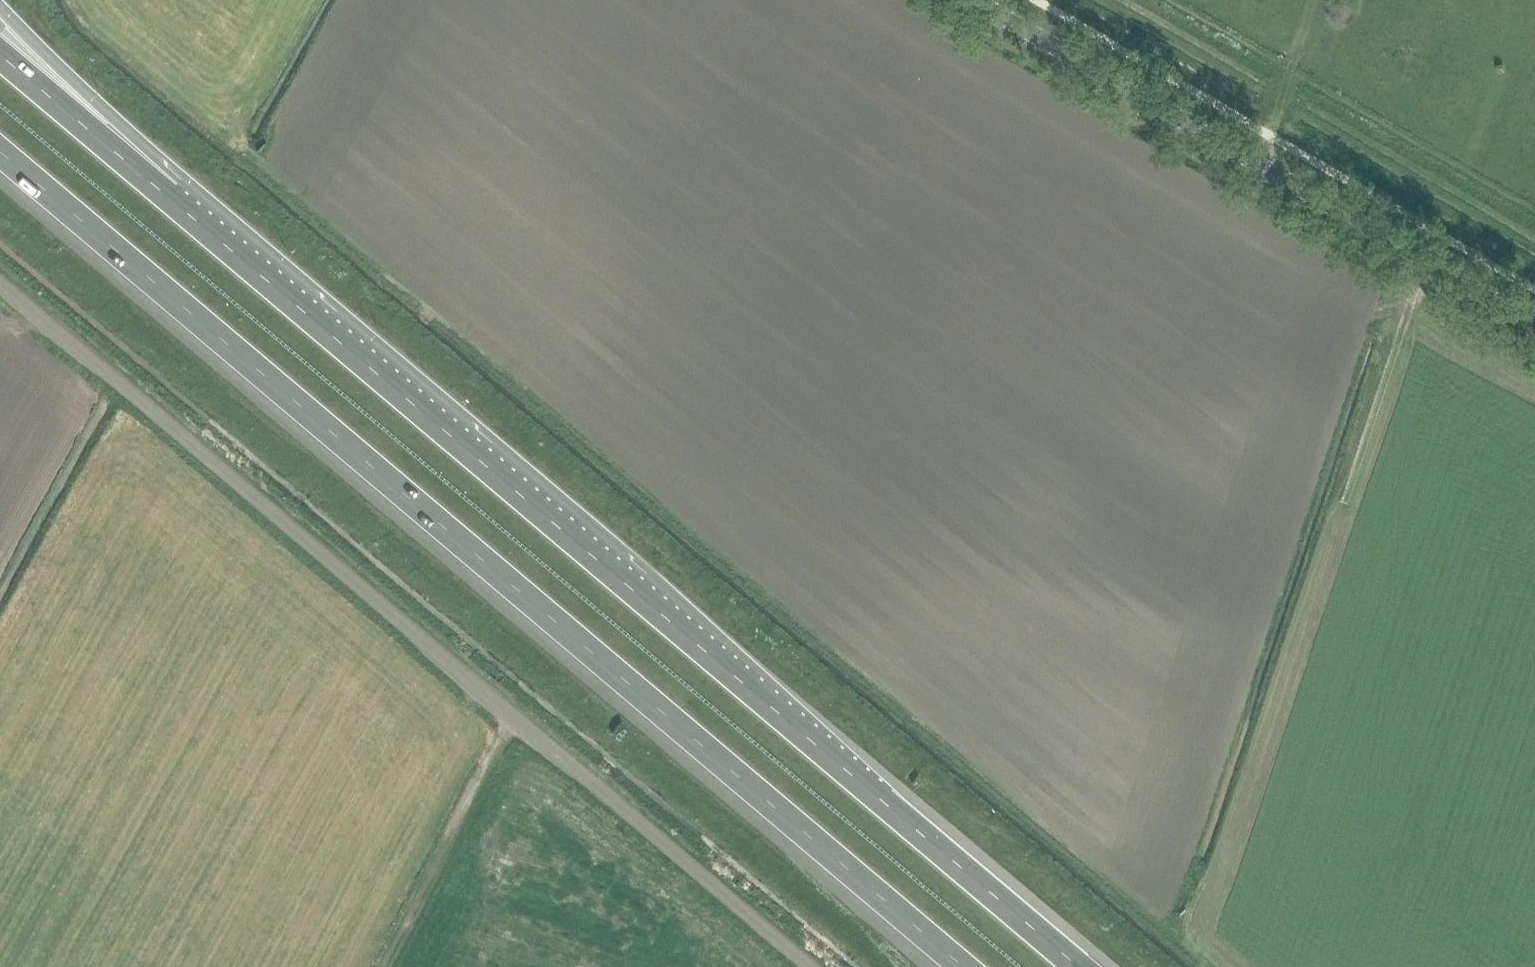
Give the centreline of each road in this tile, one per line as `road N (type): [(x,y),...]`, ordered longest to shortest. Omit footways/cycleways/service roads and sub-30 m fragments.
road 1 (motorway): [(0,161),(961,966)]
road 2 (motorway): [(1080,966),(172,204)]
road 3 (unclassified): [(807,966),(0,285)]
road 4 (secondary): [(1534,324),(976,0)]
road 5 (track): [(378,966),(503,712)]
road 6 (motorway): [(172,204),(79,87),(0,10)]
road 7 (motorway): [(172,204),(0,57)]

